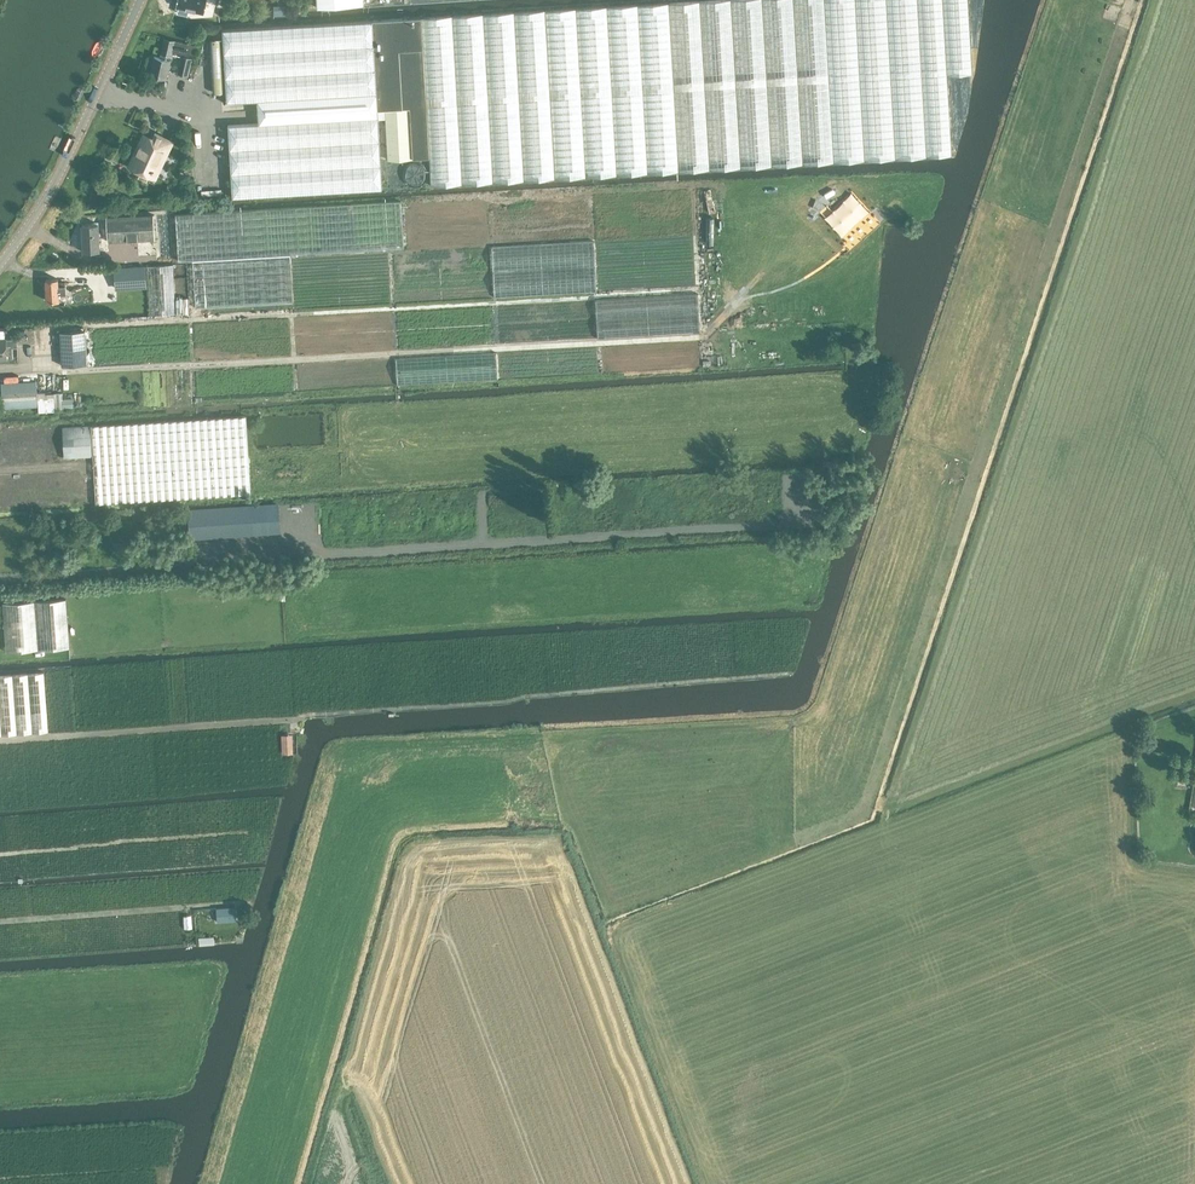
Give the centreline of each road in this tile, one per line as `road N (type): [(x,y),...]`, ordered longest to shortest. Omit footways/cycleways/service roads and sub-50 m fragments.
road 1 (tertiary): [(0,263),(50,191),(140,0)]
road 2 (track): [(0,740),(288,719)]
road 3 (track): [(0,854),(247,833)]
road 4 (track): [(0,919),(233,902)]

